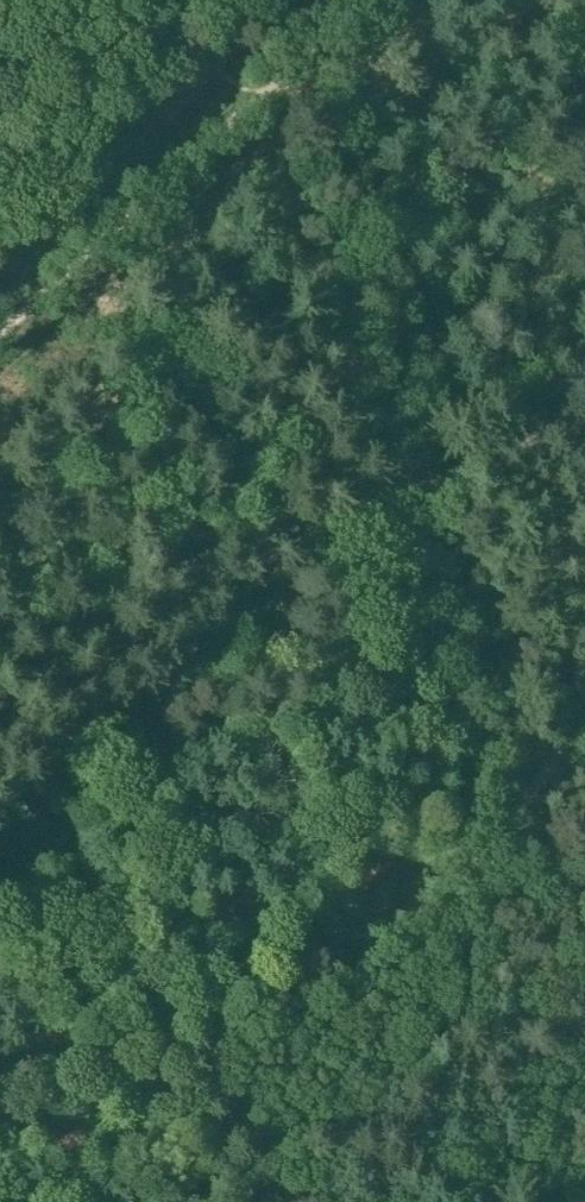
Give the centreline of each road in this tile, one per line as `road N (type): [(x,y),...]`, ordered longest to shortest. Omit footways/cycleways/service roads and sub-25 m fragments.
road 1 (track): [(517,808),(437,482),(411,418),(326,38)]
road 2 (track): [(584,721),(453,885),(158,1201)]
road 3 (track): [(0,335),(365,0)]

